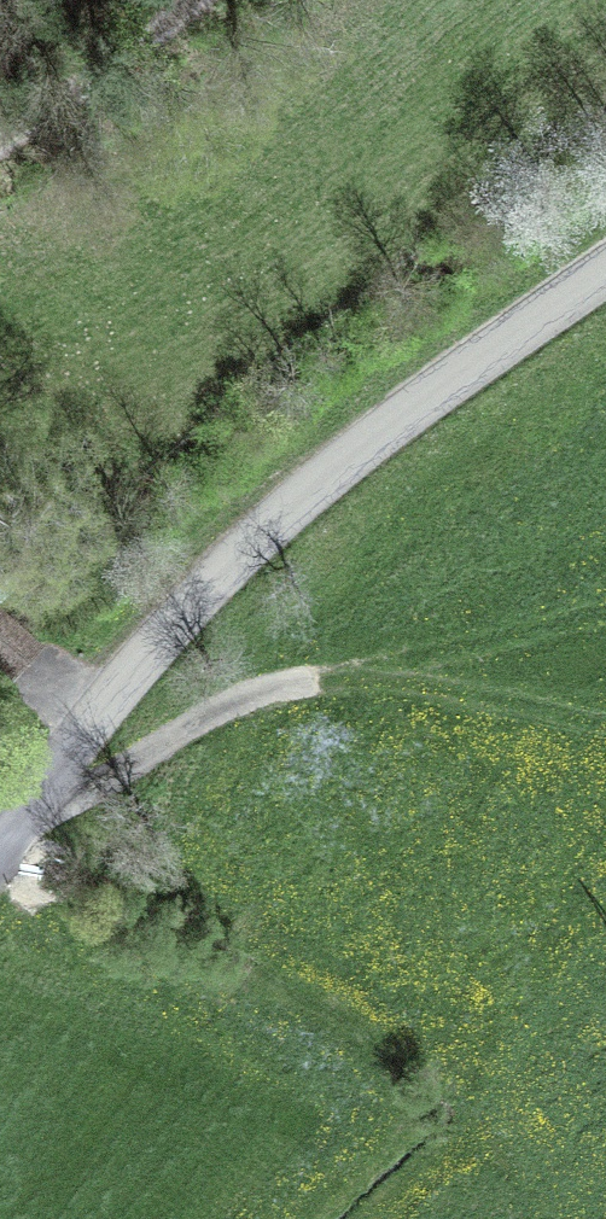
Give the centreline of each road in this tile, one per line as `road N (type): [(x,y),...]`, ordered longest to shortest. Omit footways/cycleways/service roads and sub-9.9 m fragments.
road 1 (tertiary): [(605,271),(408,412),(242,552),(137,664),(0,841)]
road 2 (track): [(27,803),(114,773),(238,700),(312,684),(428,700),(605,763)]
road 3 (track): [(198,0),(153,42),(0,144)]

